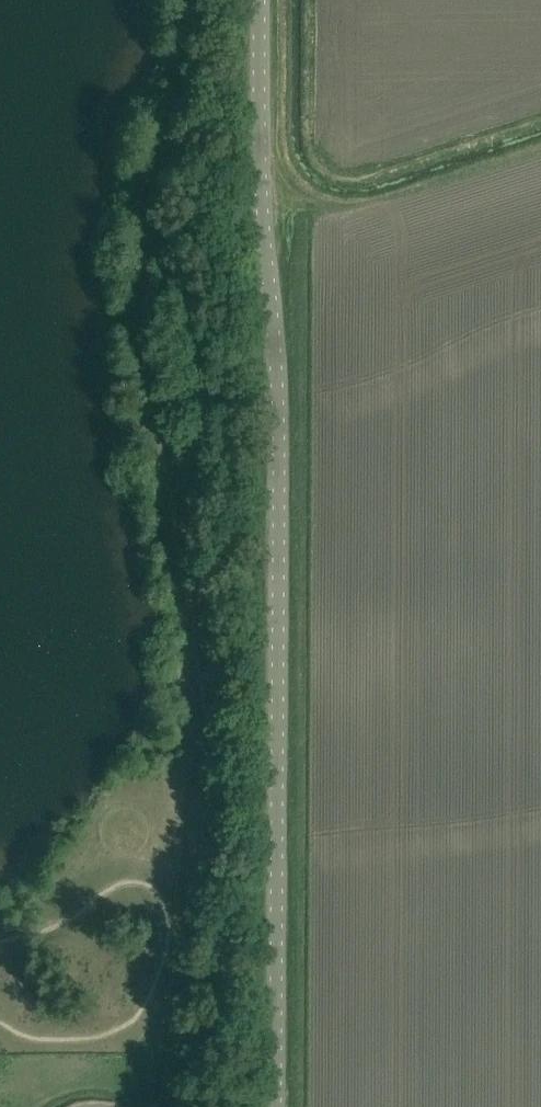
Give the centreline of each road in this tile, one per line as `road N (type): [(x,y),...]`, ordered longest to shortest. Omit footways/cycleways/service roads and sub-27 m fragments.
road 1 (tertiary): [(276,1106),(279,393),(261,174),(261,0)]

